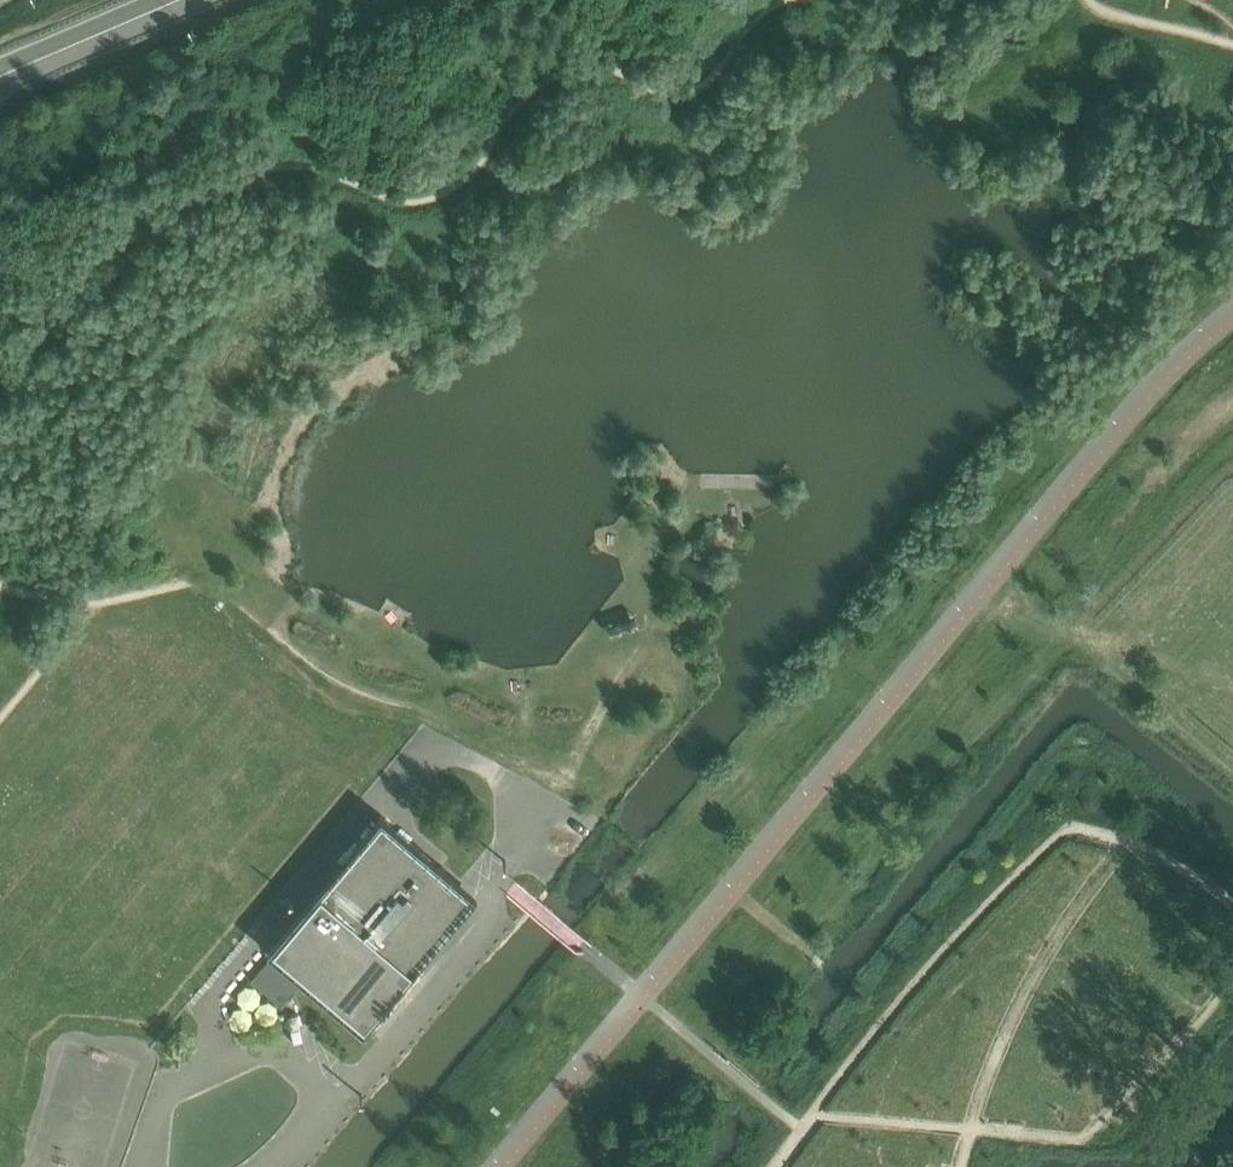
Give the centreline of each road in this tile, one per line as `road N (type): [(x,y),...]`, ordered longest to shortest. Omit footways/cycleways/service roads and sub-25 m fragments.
road 1 (motorway): [(0,70),(163,0)]

